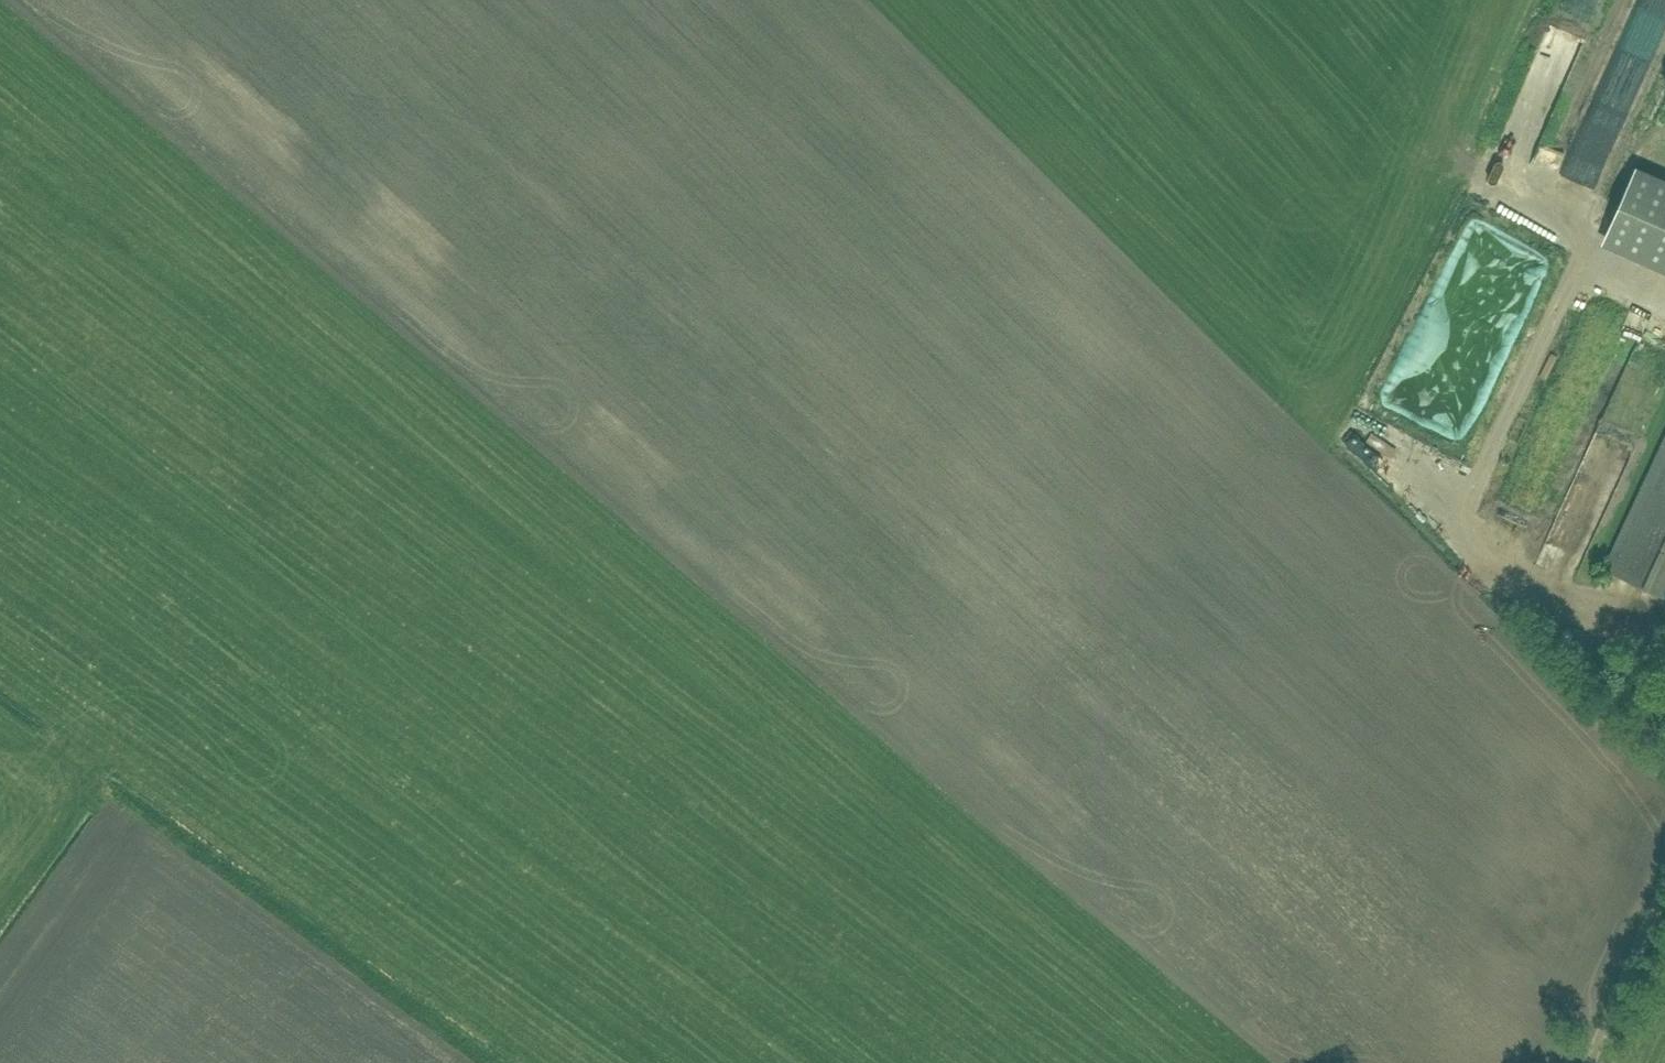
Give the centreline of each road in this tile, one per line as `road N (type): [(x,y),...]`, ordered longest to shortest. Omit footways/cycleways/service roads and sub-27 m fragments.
road 1 (unclassified): [(1582,1062),(1664,874)]

